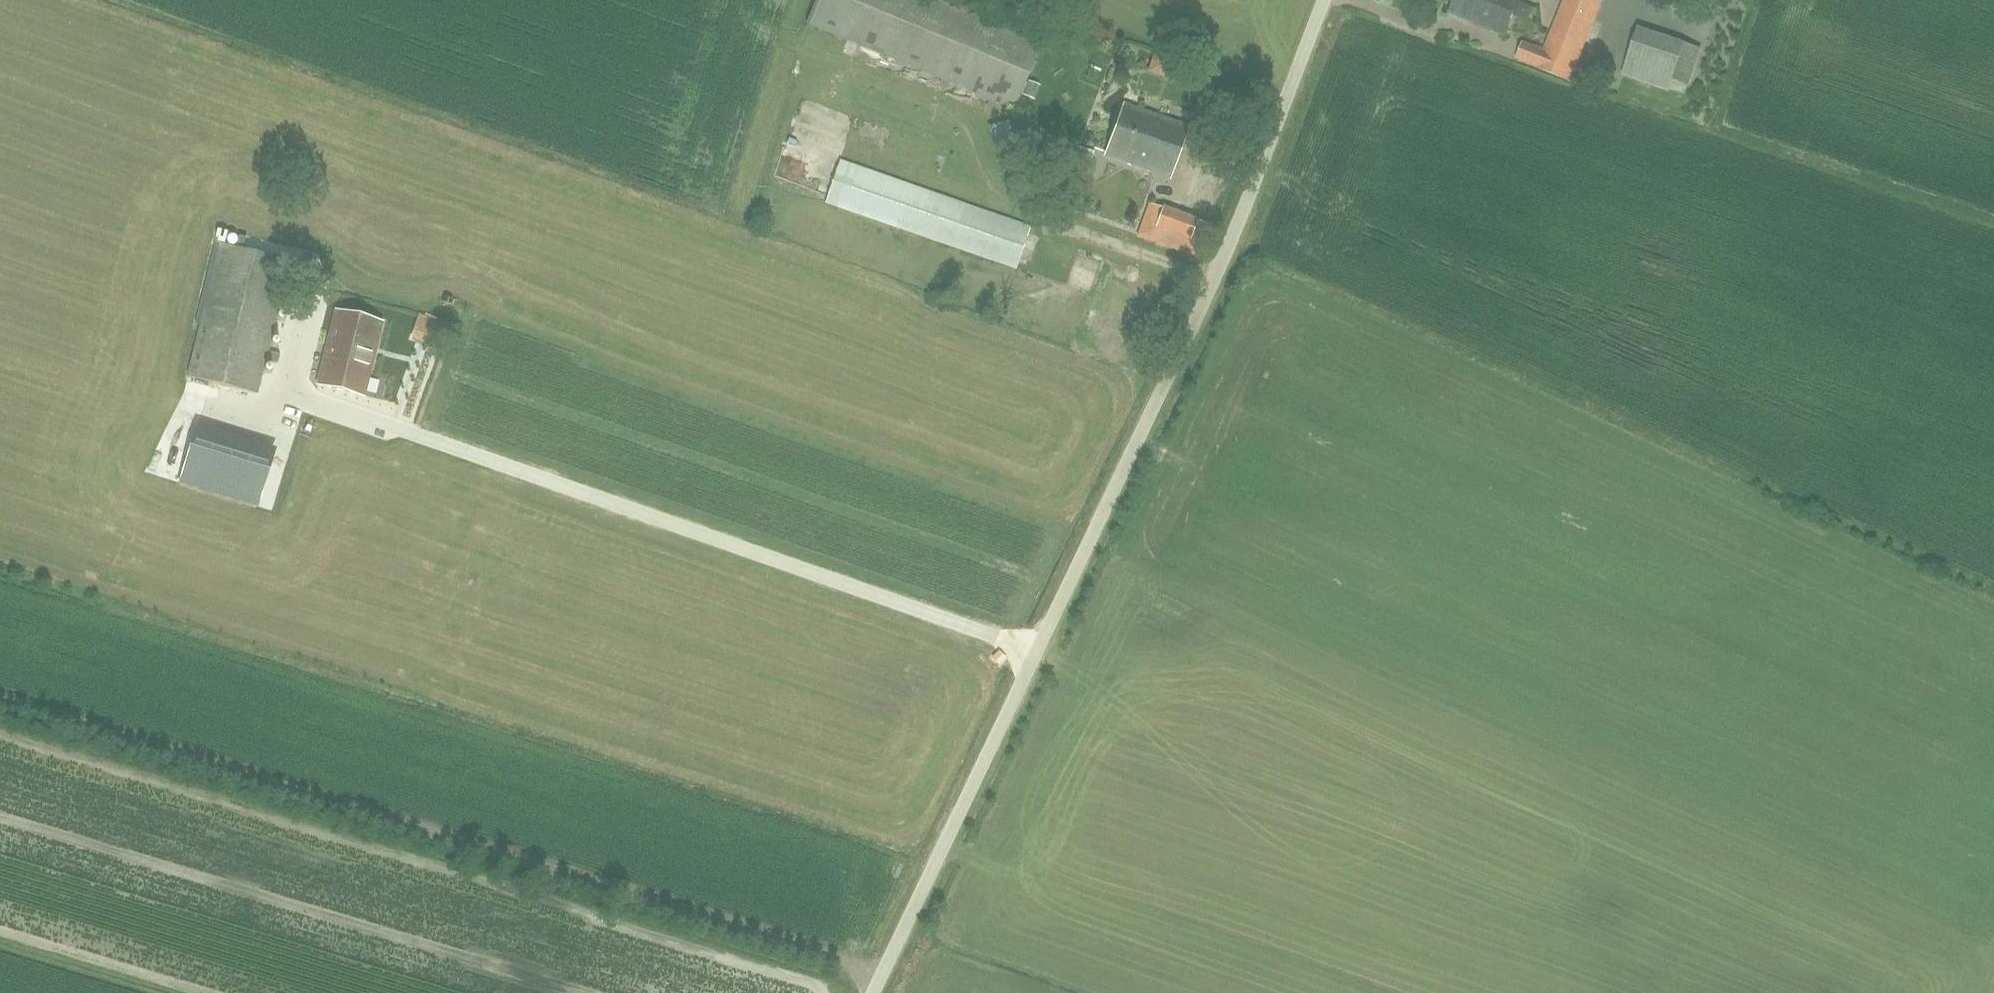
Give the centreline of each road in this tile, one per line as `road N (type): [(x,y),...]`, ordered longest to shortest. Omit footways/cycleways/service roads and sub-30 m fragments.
road 1 (unclassified): [(871,992),(1140,444),(1233,237),(1322,0)]
road 2 (track): [(0,584),(859,849),(887,868)]
road 3 (track): [(880,974),(0,697)]

